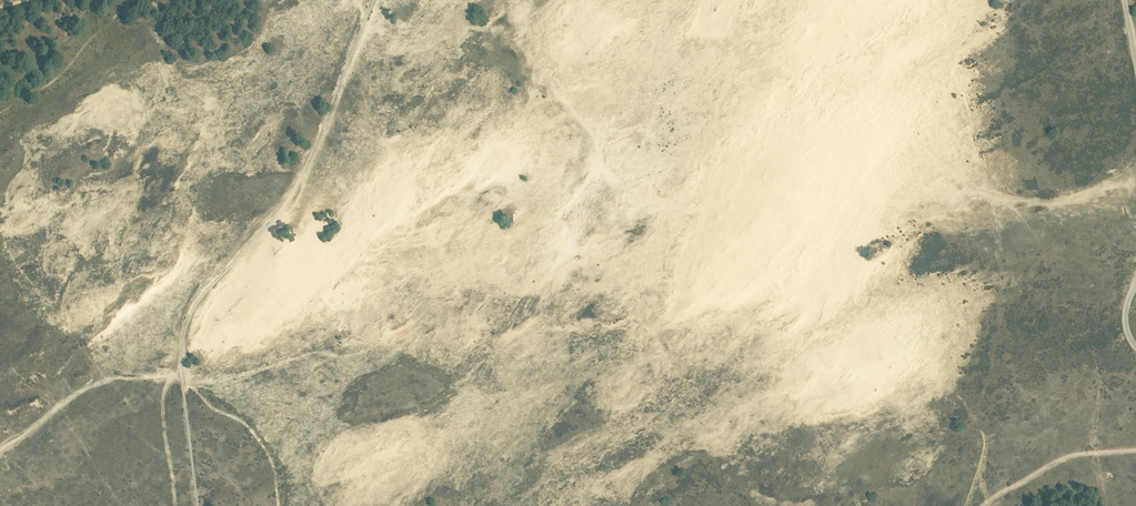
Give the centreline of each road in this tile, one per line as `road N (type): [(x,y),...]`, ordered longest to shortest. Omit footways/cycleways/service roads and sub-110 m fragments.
road 1 (track): [(0,452),(85,388),(121,376),(182,376)]

